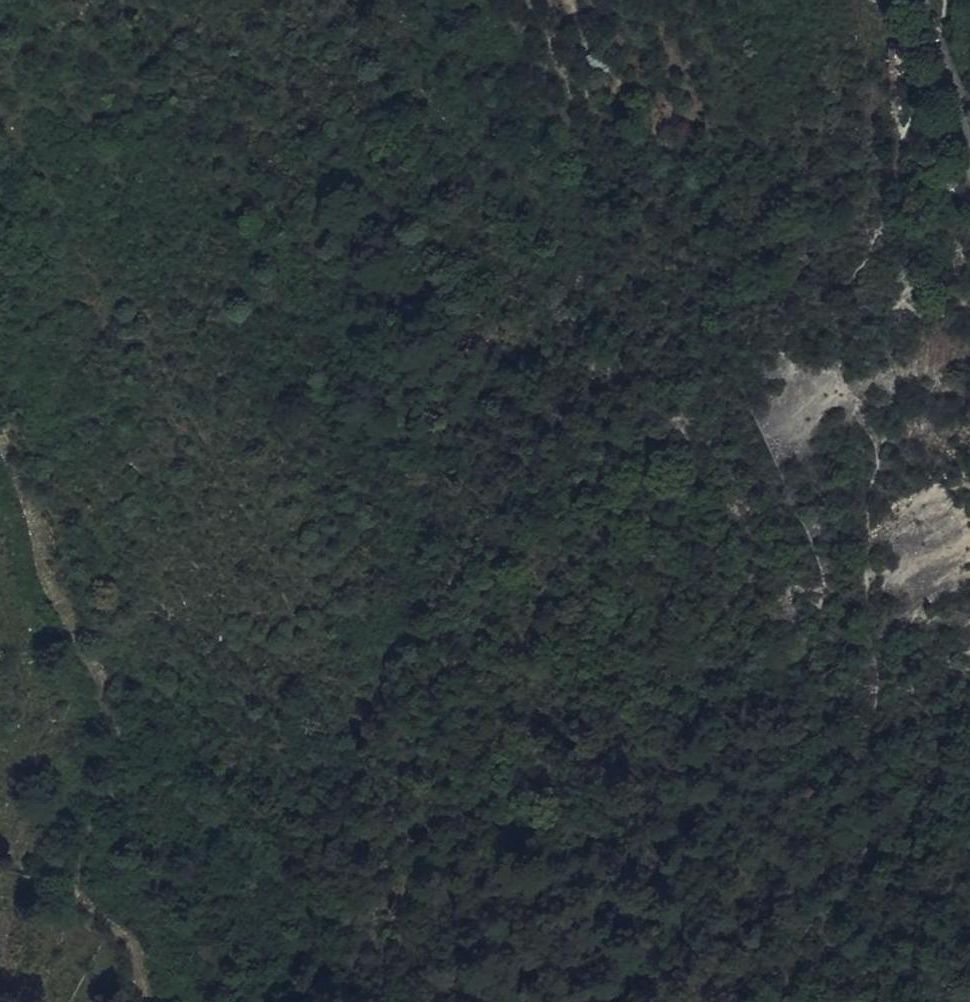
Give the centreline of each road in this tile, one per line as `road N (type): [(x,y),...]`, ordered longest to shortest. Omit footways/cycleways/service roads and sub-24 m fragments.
road 1 (unclassified): [(969,154),(913,0)]

